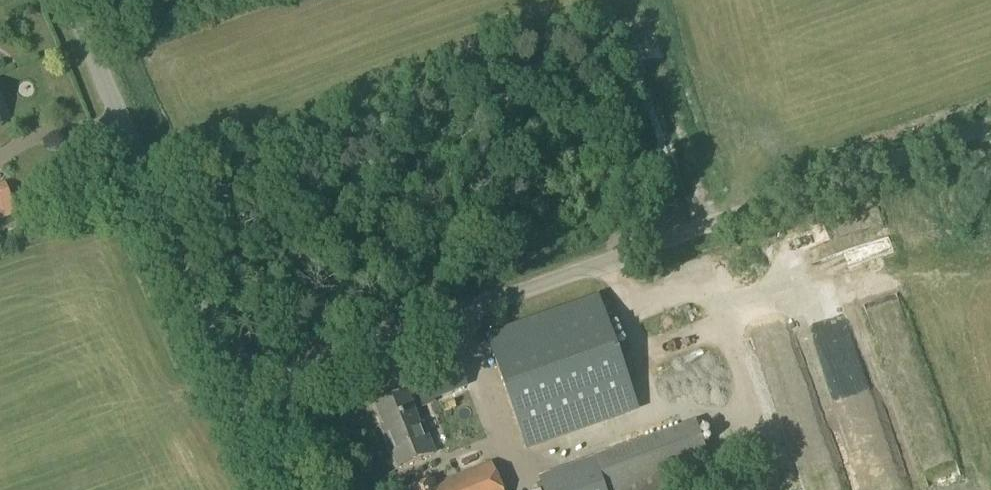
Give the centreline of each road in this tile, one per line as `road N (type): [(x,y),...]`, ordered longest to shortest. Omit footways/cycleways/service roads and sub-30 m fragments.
road 1 (unclassified): [(235,391),(990,124)]
road 2 (unclassified): [(235,391),(72,0)]

